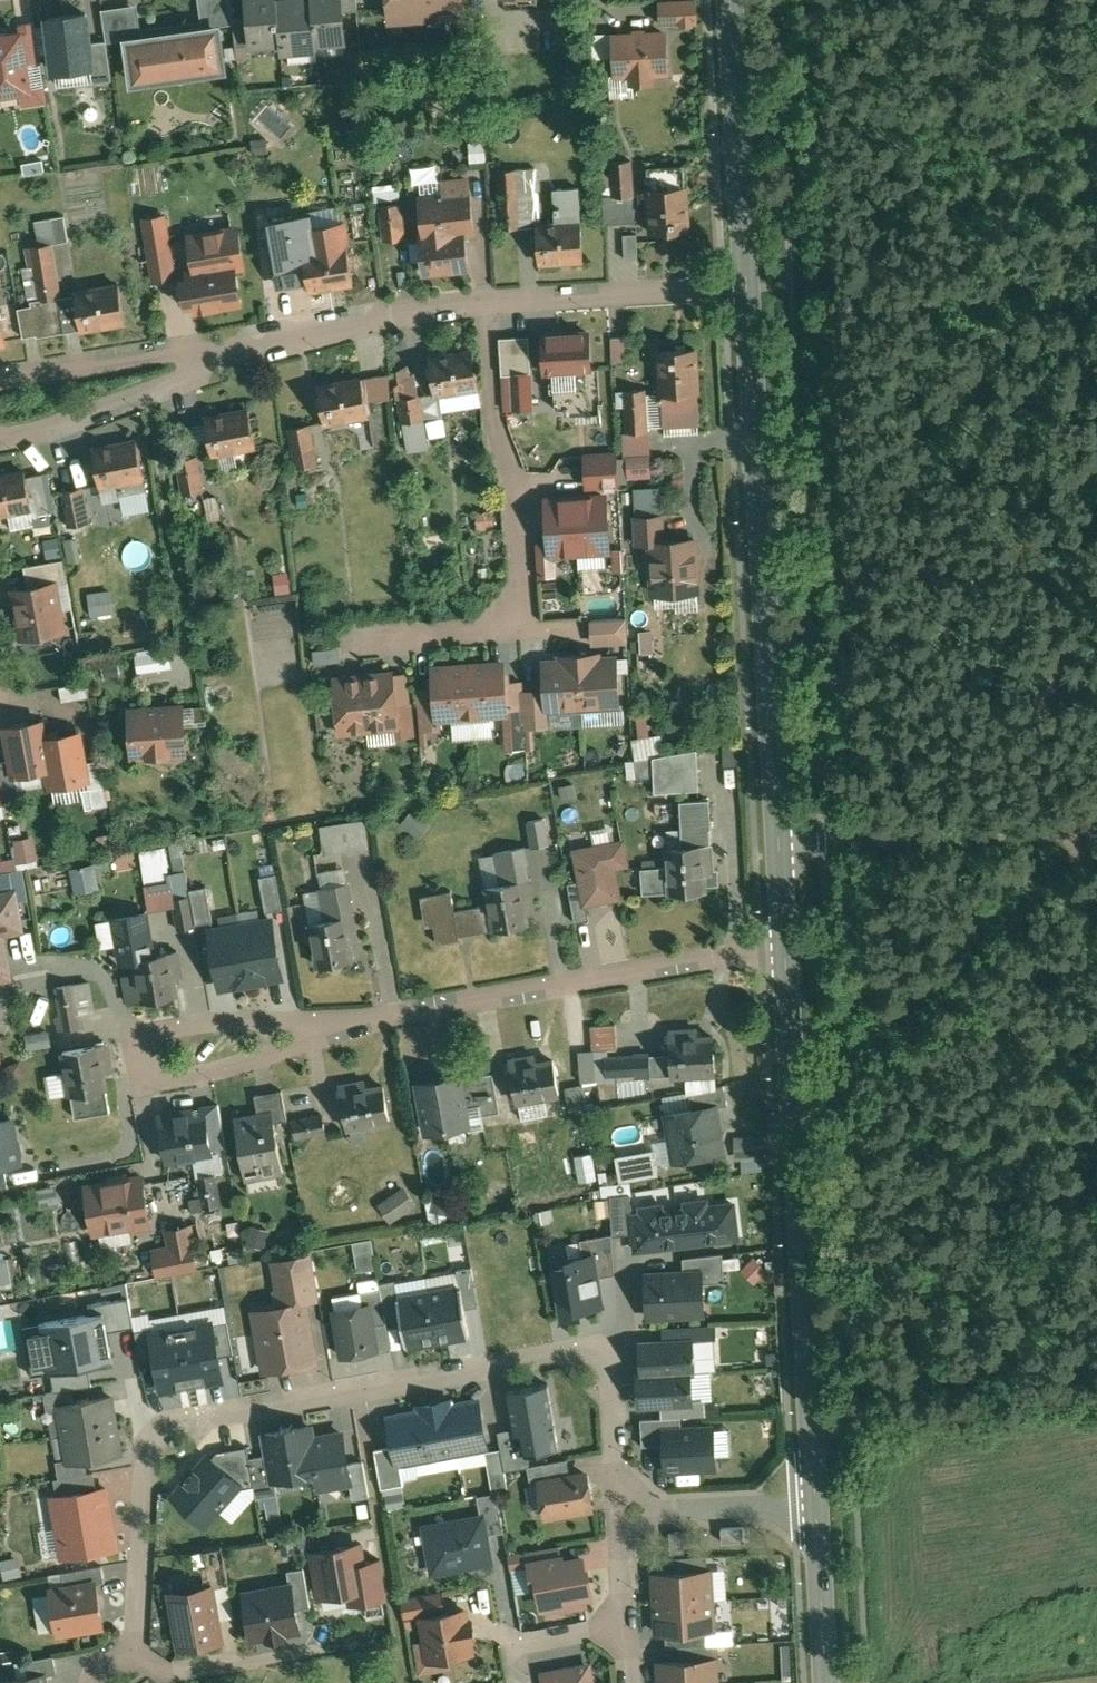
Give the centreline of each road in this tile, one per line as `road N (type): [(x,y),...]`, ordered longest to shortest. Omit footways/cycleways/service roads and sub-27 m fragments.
road 1 (residential): [(624,1507),(611,1393),(598,1360),(561,1354),(214,1414),(154,1441),(143,1480),(134,1632),(118,1656)]
road 2 (residential): [(786,947),(147,1058)]
road 3 (tertiary): [(746,285),(779,846)]
road 4 (tertiary): [(786,947),(817,1497)]
road 5 (residential): [(487,300),(494,418),(518,486),(522,623),(375,639)]
road 6 (unclassified): [(1096,824),(1067,833),(779,846)]
road 7 (tertiary): [(731,0),(746,285)]
road 8 (residential): [(746,285),(487,300)]
road 9 (residential): [(237,348),(150,392),(0,443)]
road 10 (residential): [(487,300),(237,348)]
road 11 (residential): [(0,382),(237,348)]
road 12 (residential): [(817,1497),(624,1507)]
road 13 (residential): [(118,1656),(168,1674),(299,1655)]
road 14 (tertiary): [(817,1497),(827,1682)]

